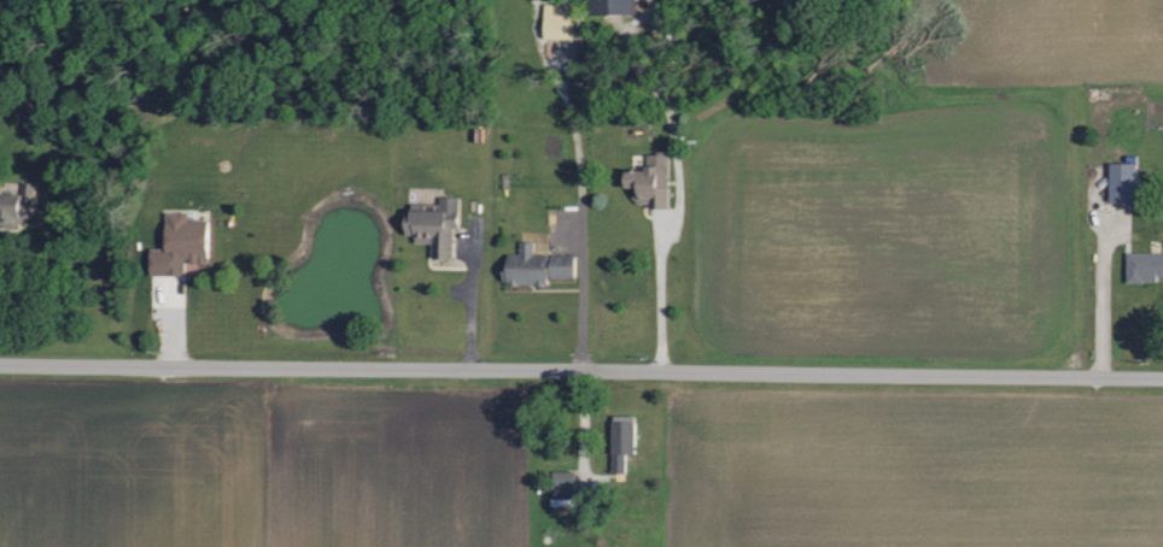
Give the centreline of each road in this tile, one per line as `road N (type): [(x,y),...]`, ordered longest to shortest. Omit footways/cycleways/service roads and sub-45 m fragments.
road 1 (tertiary): [(0,365),(1162,378)]

